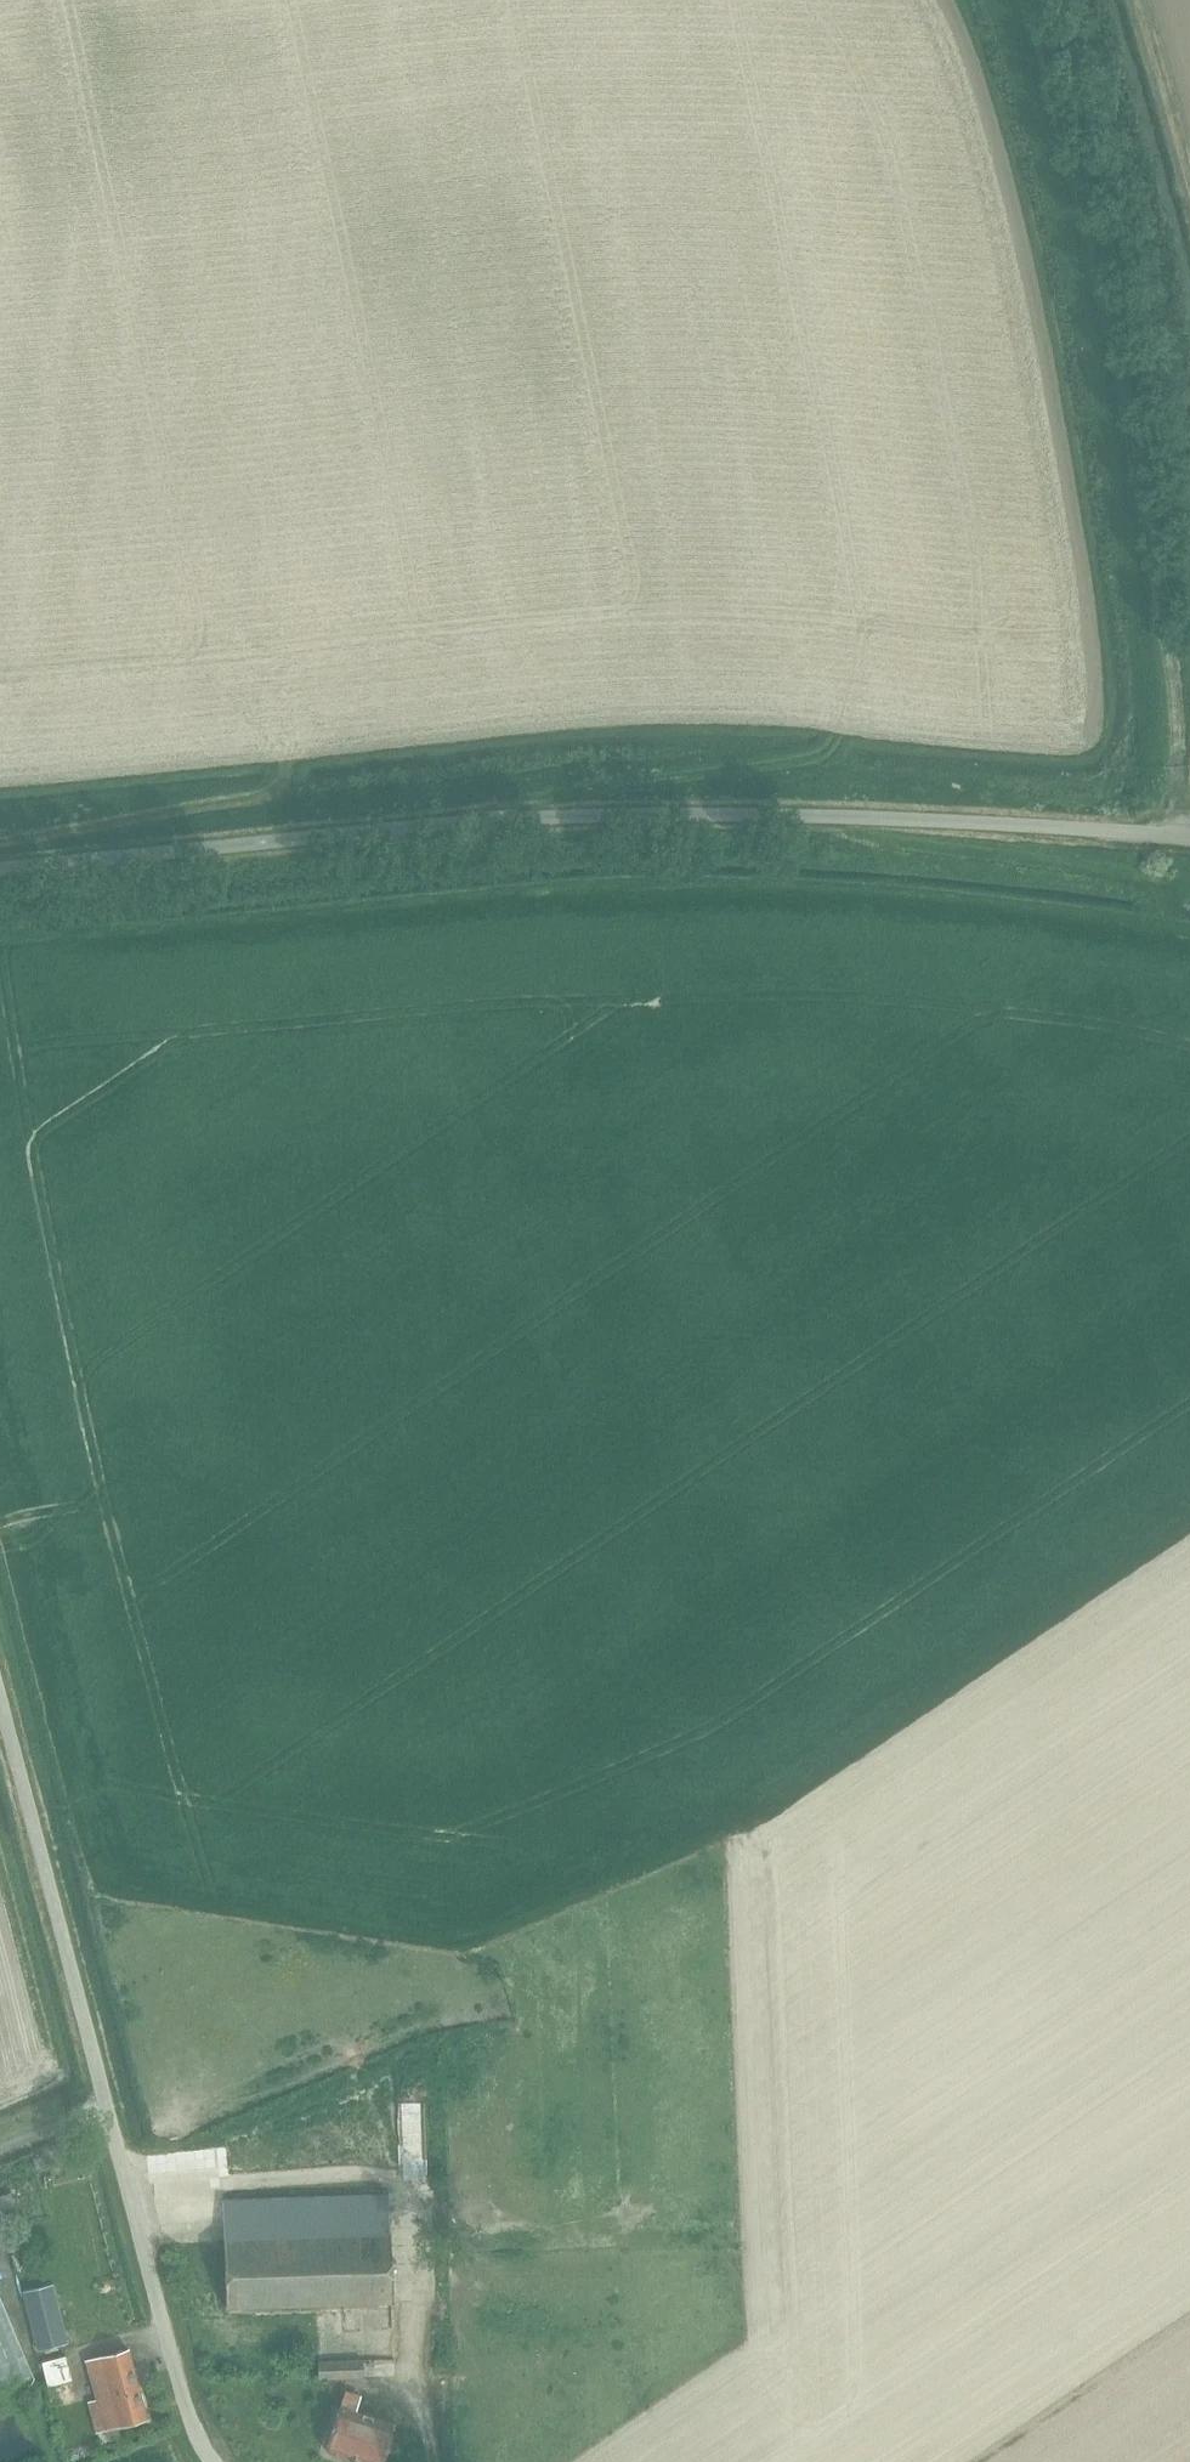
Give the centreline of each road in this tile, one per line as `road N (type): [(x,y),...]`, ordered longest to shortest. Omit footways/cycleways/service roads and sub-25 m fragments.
road 1 (tertiary): [(0,869),(572,813),(923,818),(1189,836)]
road 2 (unclassified): [(198,2461),(0,1712)]

